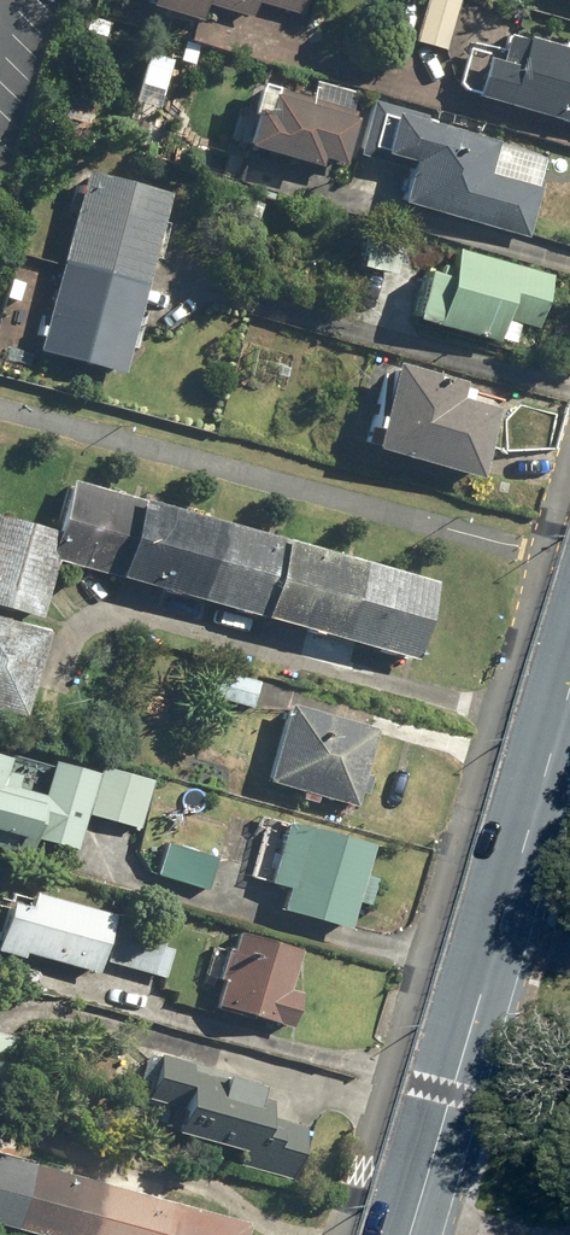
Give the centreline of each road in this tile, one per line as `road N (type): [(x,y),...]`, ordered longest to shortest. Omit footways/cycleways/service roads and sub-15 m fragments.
road 1 (residential): [(569,691),(408,1234)]

